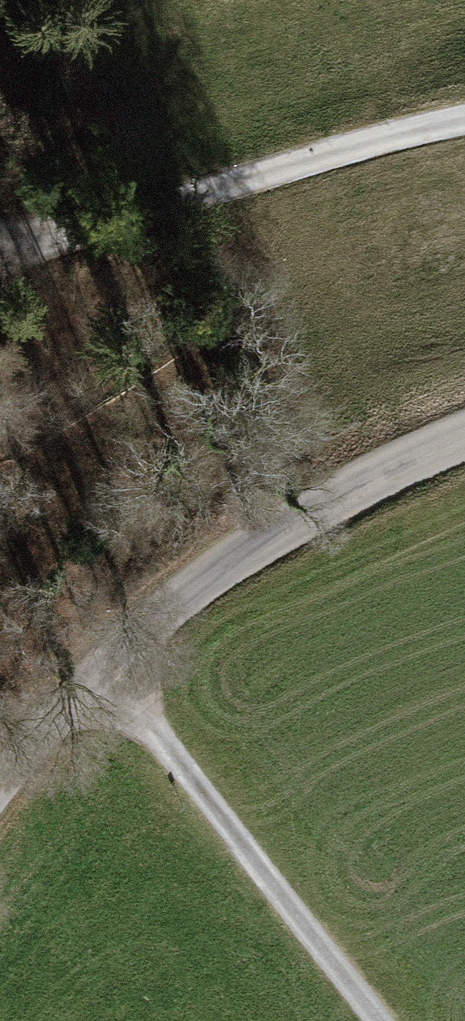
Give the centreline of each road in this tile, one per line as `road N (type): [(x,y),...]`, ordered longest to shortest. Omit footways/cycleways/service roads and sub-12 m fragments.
road 1 (unclassified): [(464,438),(303,516),(193,587),(103,663),(0,784)]
road 2 (track): [(464,120),(306,162),(124,223),(41,240),(0,236)]
road 3 (track): [(103,663),(383,1020)]

